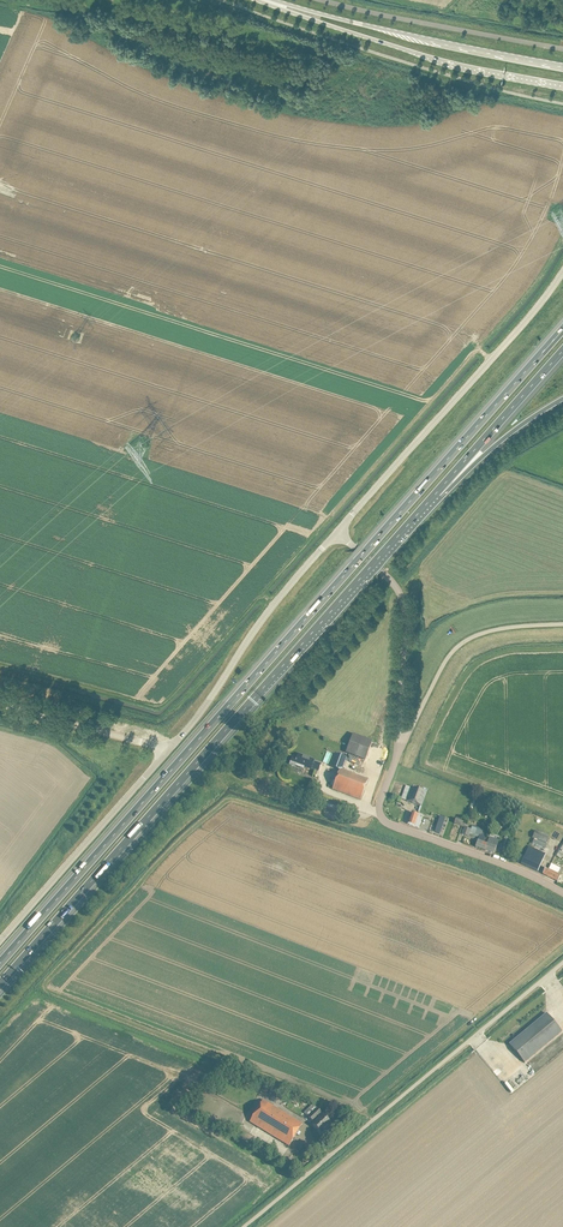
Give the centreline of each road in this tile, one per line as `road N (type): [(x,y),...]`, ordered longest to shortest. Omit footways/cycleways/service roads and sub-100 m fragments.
road 1 (motorway): [(562,329),(0,963)]
road 2 (motorway): [(0,984),(436,494)]
road 3 (unclassified): [(244,1226),(562,962)]
road 4 (tertiary): [(337,532),(562,271)]
road 5 (secondary): [(266,1),(447,63),(562,86)]
road 6 (secondary): [(562,67),(266,1)]
road 7 (tertiary): [(168,749),(337,532)]
road 8 (tertiary): [(0,943),(168,749)]
road 9 (unclassified): [(403,744),(401,596),(337,532)]
road 10 (unclassified): [(403,744),(447,661),(465,644),(493,631),(562,626)]
road 11 (unclassified): [(562,893),(386,823),(379,813)]
road 12 (motorway): [(436,494),(562,350)]
road 13 (unclassified): [(168,749),(0,707)]
road 14 (motorway): [(436,494),(562,399)]
road 15 (track): [(400,593),(501,478)]

